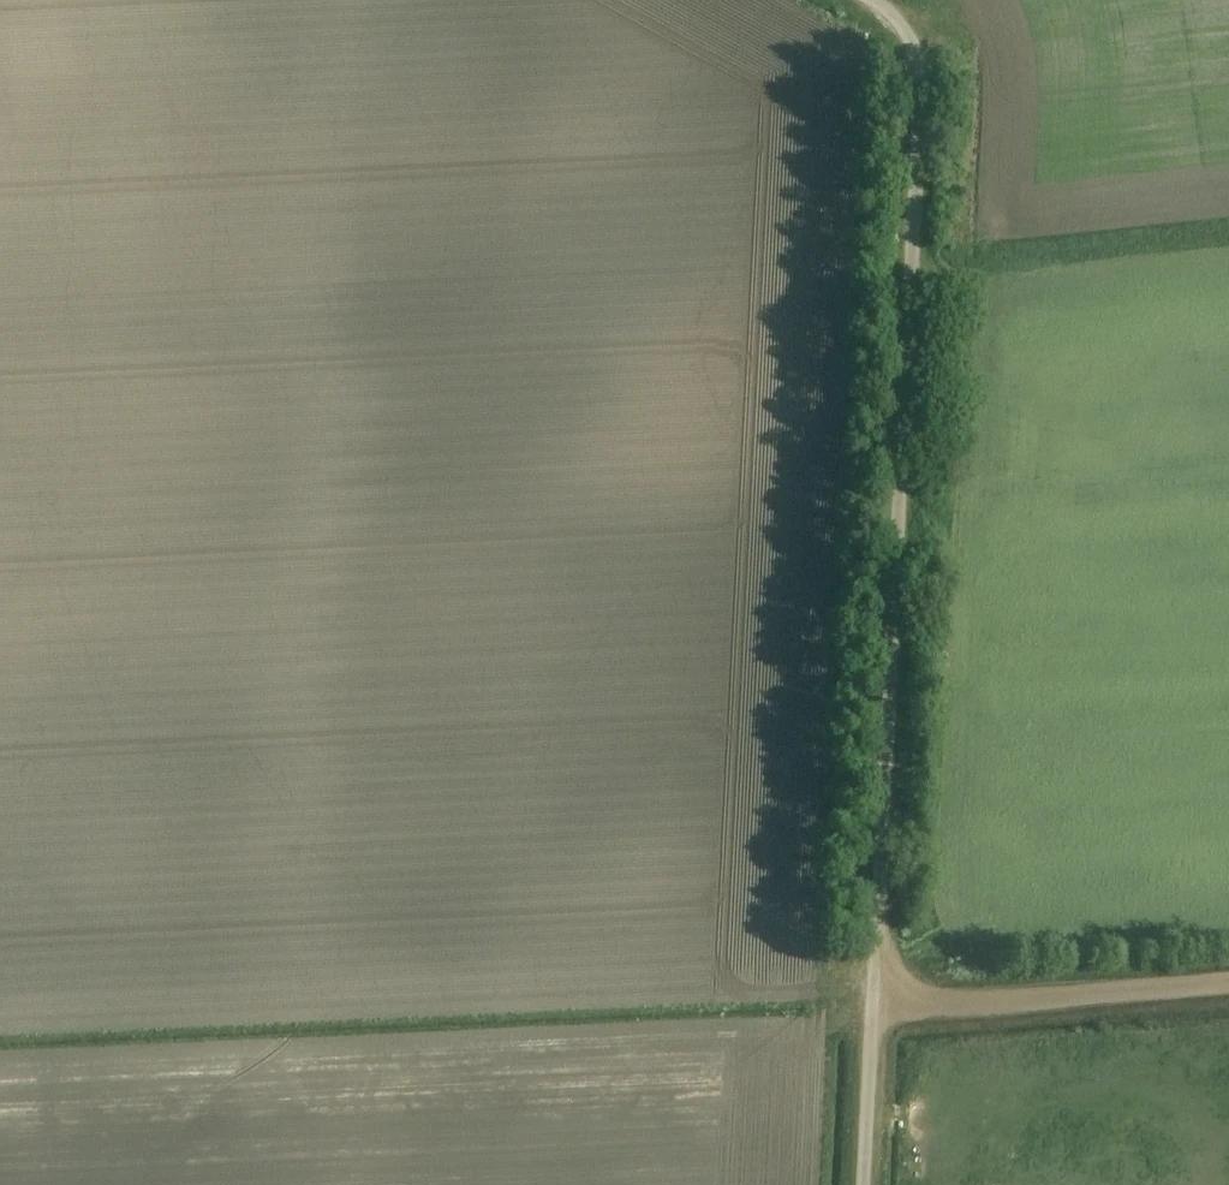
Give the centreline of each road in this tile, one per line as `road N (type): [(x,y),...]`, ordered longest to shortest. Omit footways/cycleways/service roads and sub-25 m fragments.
road 1 (unclassified): [(868,1184),(920,62),(904,31),(871,0)]
road 2 (track): [(979,1002),(1228,983)]

